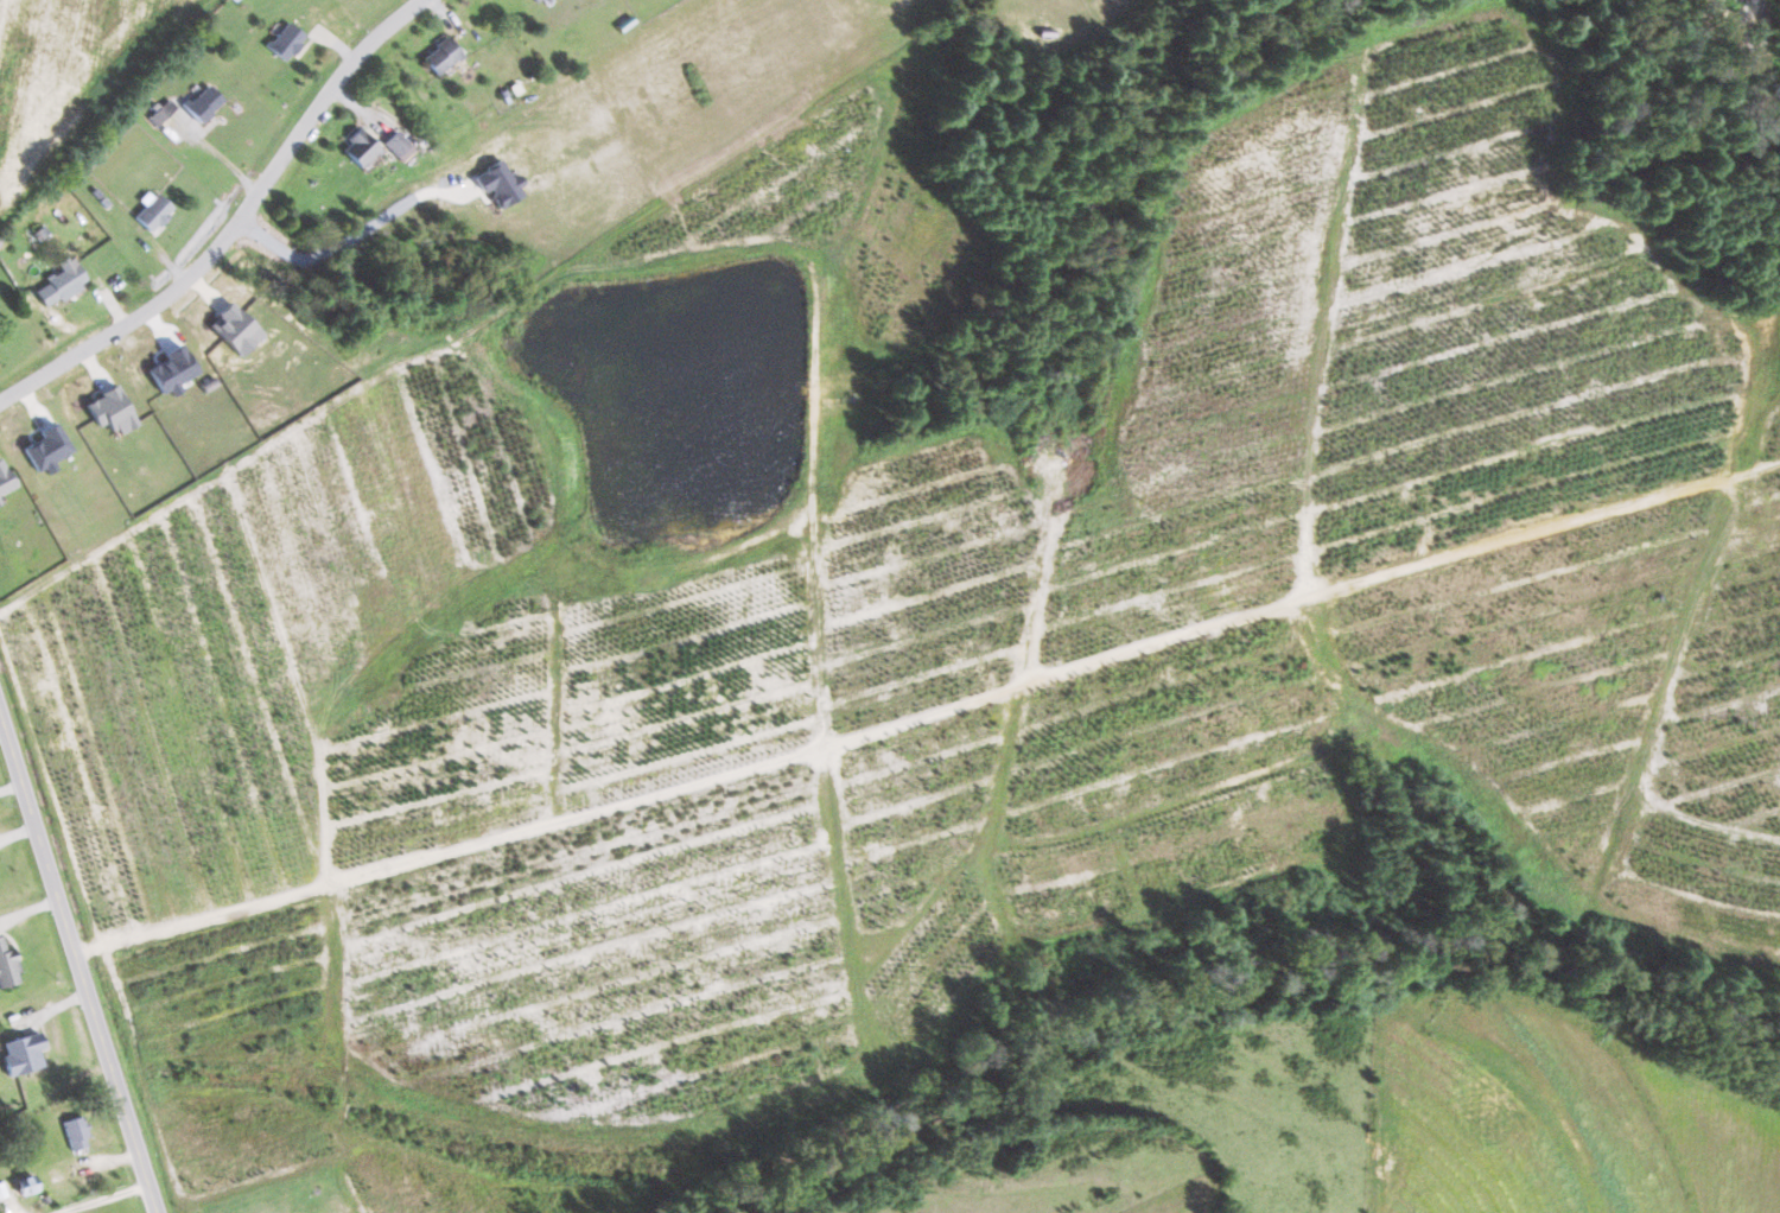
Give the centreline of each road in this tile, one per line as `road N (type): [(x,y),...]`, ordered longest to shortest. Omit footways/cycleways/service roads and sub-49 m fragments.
road 1 (residential): [(0,411),(185,284),(239,230),(349,66),(425,0)]
road 2 (secondary): [(158,1212),(0,734)]

